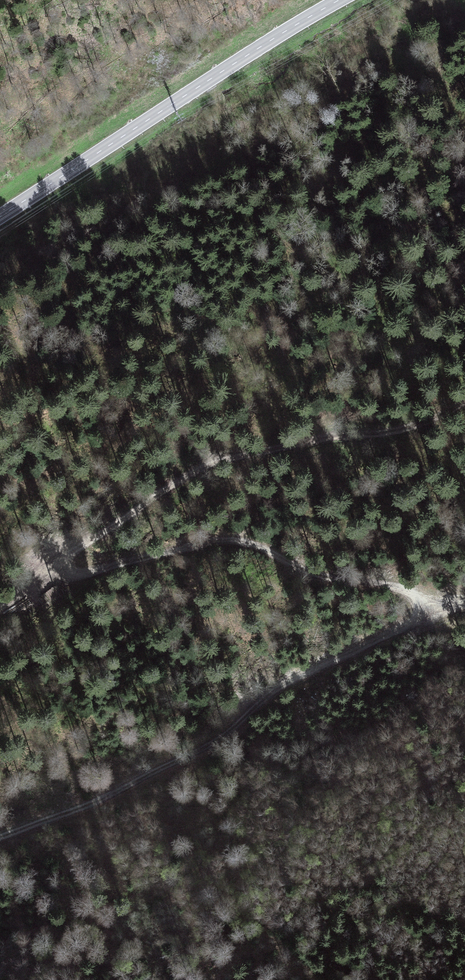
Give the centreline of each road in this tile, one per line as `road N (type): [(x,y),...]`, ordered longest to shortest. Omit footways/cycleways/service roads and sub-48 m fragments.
road 1 (track): [(0,831),(215,728),(419,611),(423,591),(398,579),(335,572),(248,538),(199,533),(0,597)]
road 2 (track): [(464,392),(368,437),(197,473),(0,597)]
road 3 (tertiary): [(346,0),(0,221)]

